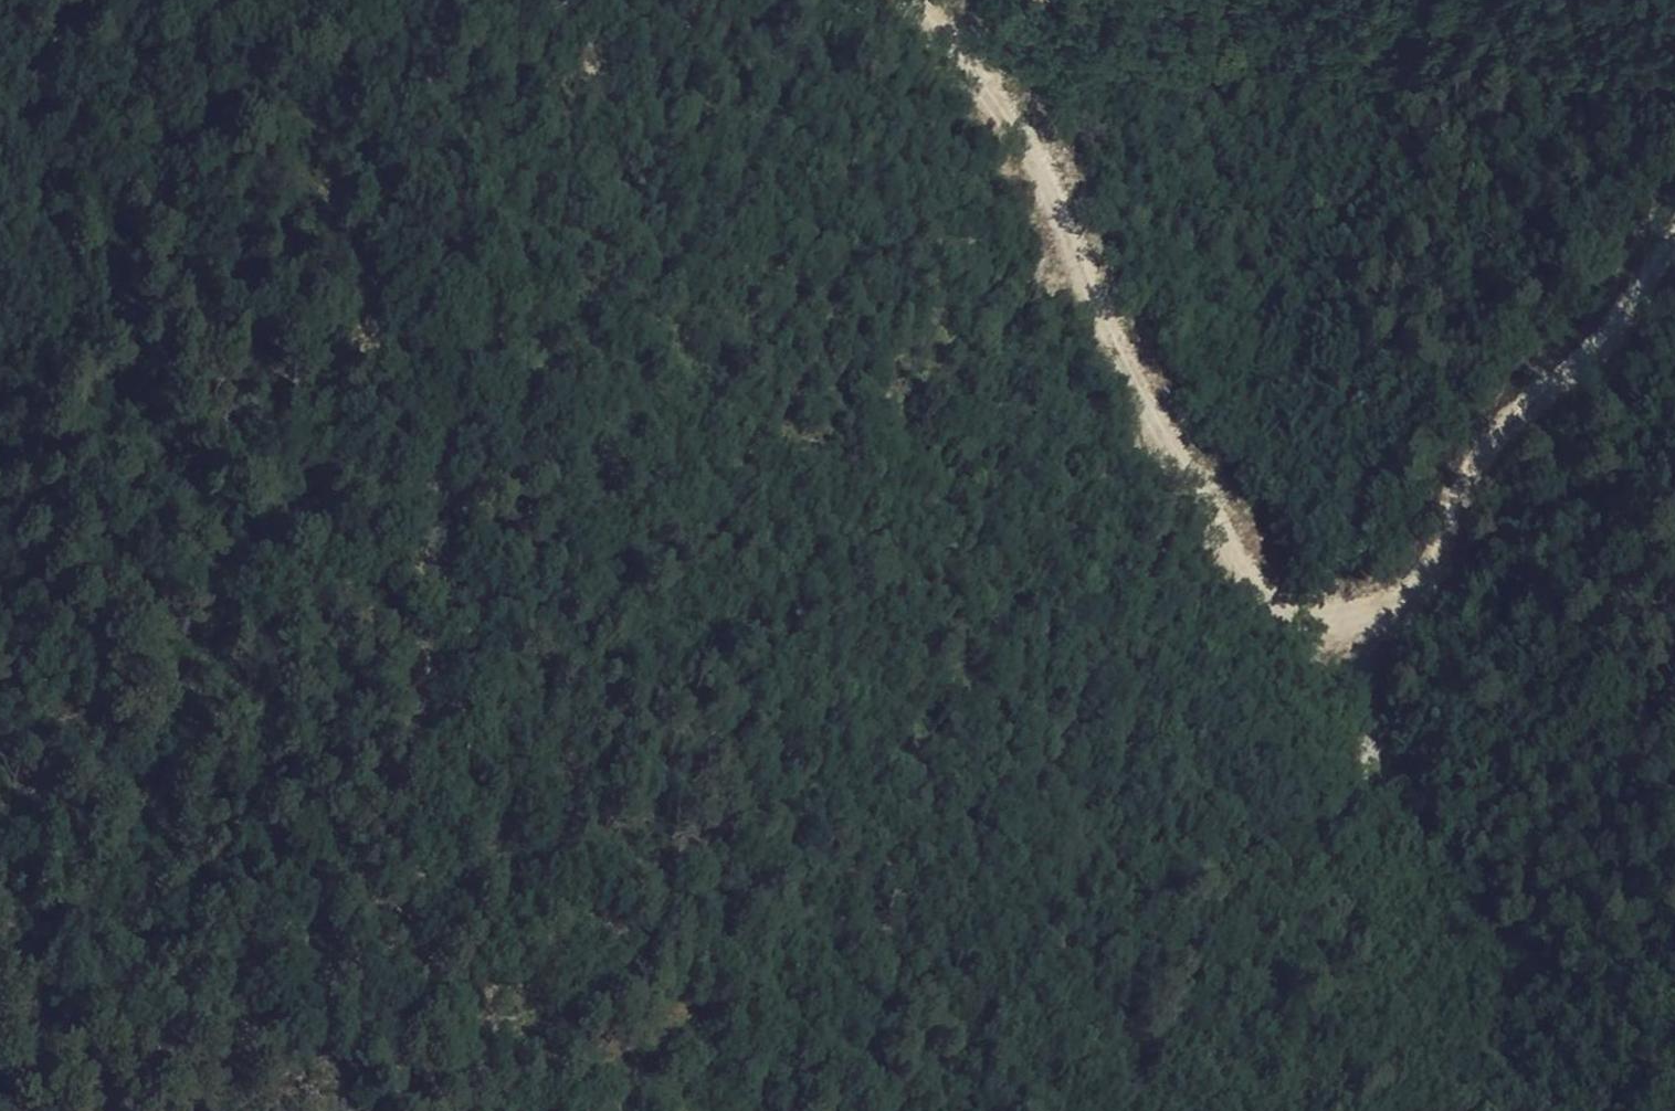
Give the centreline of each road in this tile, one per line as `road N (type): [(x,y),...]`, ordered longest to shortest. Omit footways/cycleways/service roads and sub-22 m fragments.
road 1 (track): [(912,0),(1026,144),(1249,580),(1297,616),(1372,624),(1433,579),(1452,517),(1609,325),(1674,225)]

